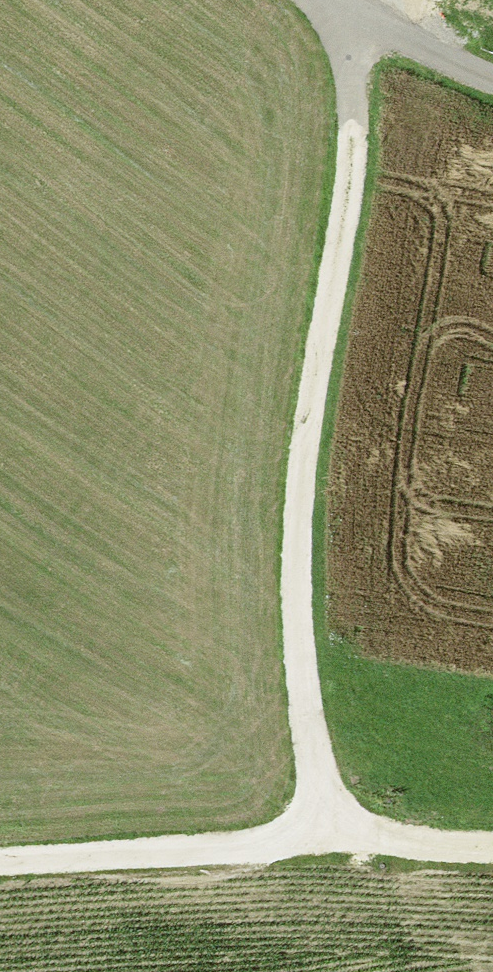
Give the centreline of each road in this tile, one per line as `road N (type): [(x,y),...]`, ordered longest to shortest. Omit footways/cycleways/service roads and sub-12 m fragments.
road 1 (track): [(356,17),(362,78),(355,154),(296,484),(306,731),(331,805)]
road 2 (track): [(0,854),(295,835),(331,805),(387,837),(492,844)]
road 3 (track): [(334,0),(492,75)]

